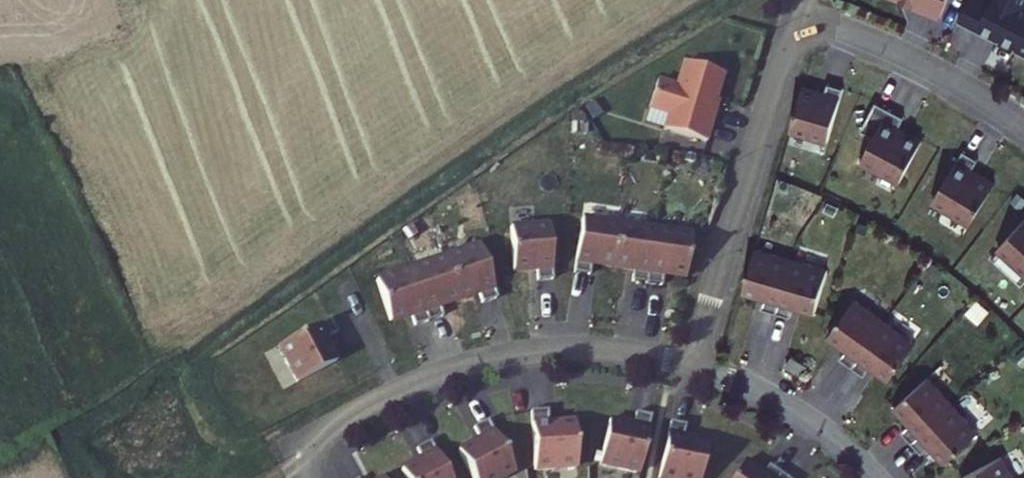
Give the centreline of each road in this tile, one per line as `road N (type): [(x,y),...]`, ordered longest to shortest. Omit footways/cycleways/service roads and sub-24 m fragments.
road 1 (residential): [(692,365),(797,13),(928,66),(1023,125)]
road 2 (residential): [(692,365),(569,350),(466,365),(319,433),(306,451),(305,477)]
road 3 (residential): [(875,477),(774,397),(692,365)]

